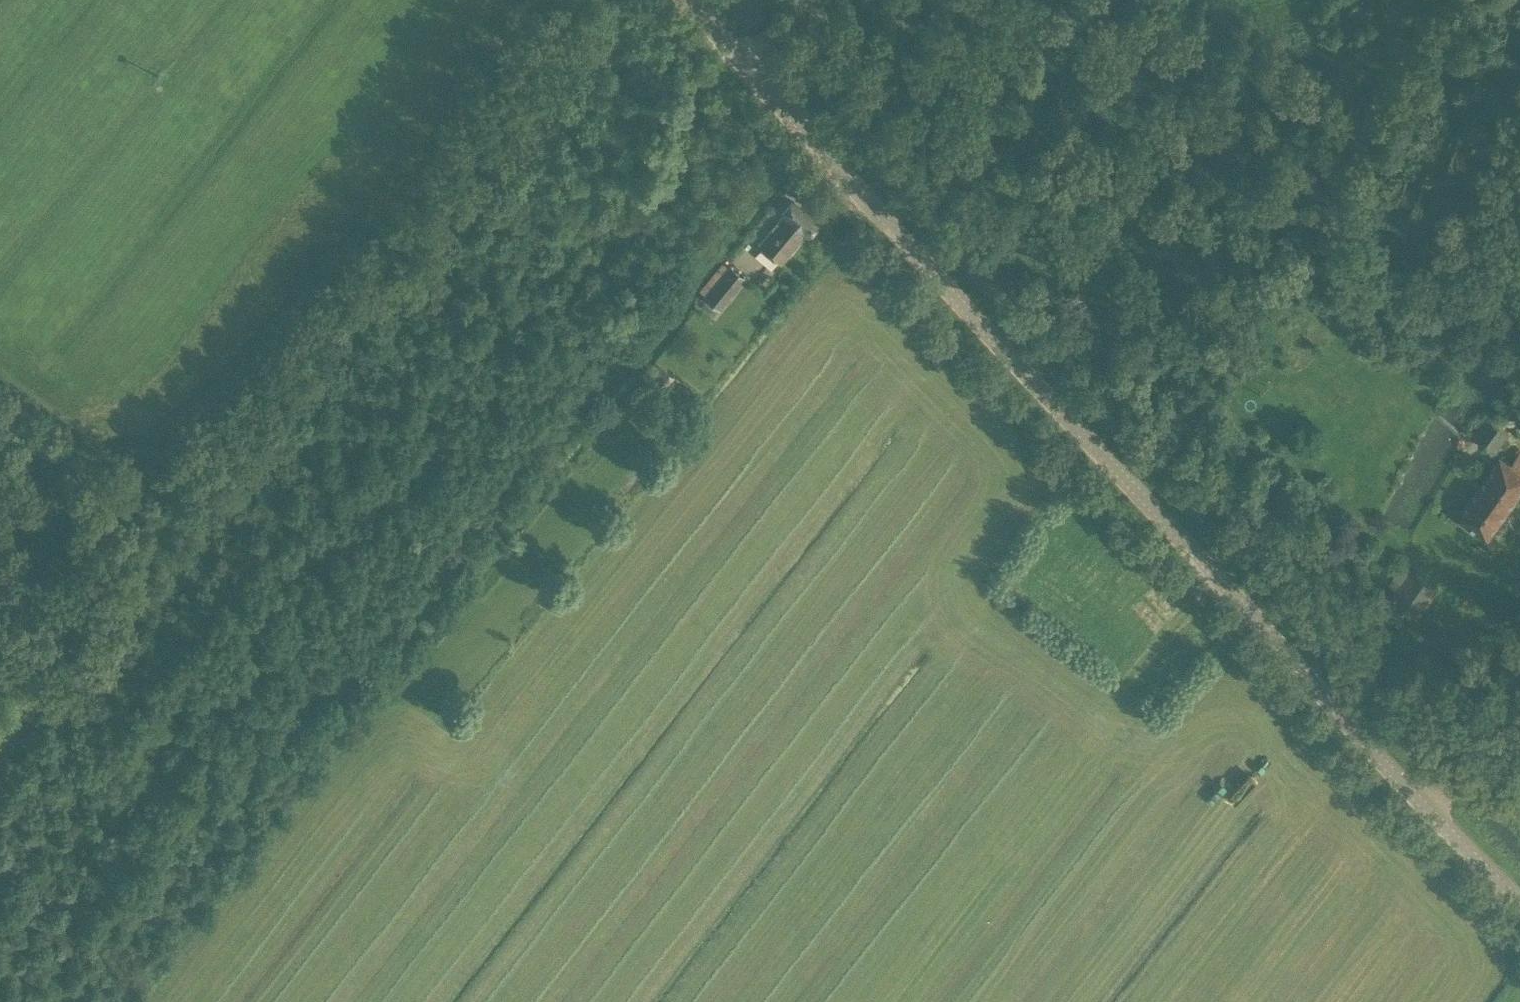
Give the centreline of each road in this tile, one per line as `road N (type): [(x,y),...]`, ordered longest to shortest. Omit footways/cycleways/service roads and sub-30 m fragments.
road 1 (tertiary): [(1519,903),(743,62)]
road 2 (track): [(149,470),(374,237),(436,161),(511,20),(530,0)]
road 3 (track): [(40,694),(149,470)]

